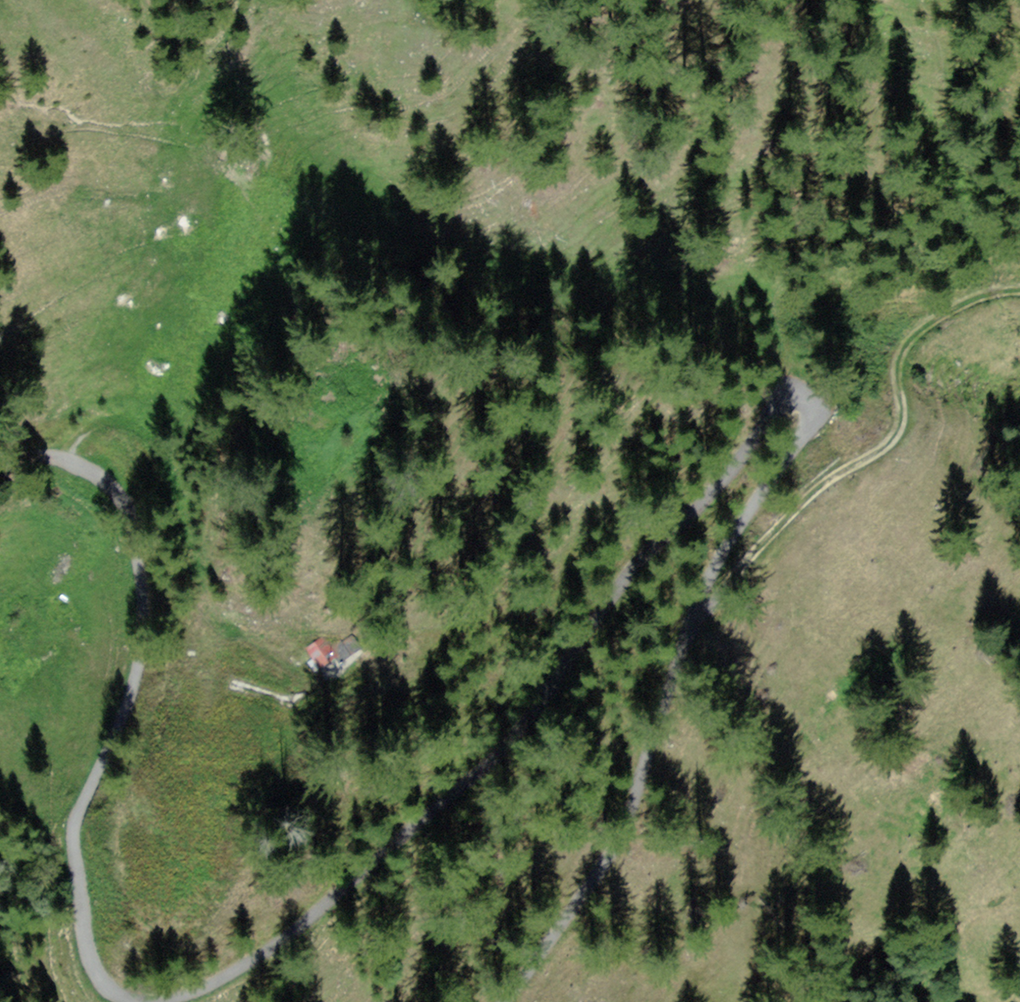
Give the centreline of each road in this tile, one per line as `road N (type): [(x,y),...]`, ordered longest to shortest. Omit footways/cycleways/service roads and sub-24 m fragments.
road 1 (track): [(506,1001),(621,841),(670,678),(711,582),(753,507),(815,432),(821,415),(813,397),(788,392),(775,401),(739,464),(618,588),(483,770),(282,944),(164,1001)]
road 2 (track): [(136,1001),(107,987),(96,968),(73,830),(126,713),(142,650),(132,534),(112,486),(75,462),(33,457),(0,474)]
road 3 (track): [(684,647),(790,510),(893,443),(893,376),(906,338),(959,301),(1019,288)]
road 4 (track): [(67,459),(98,424),(123,424),(152,438),(211,609),(231,631),(301,673)]

